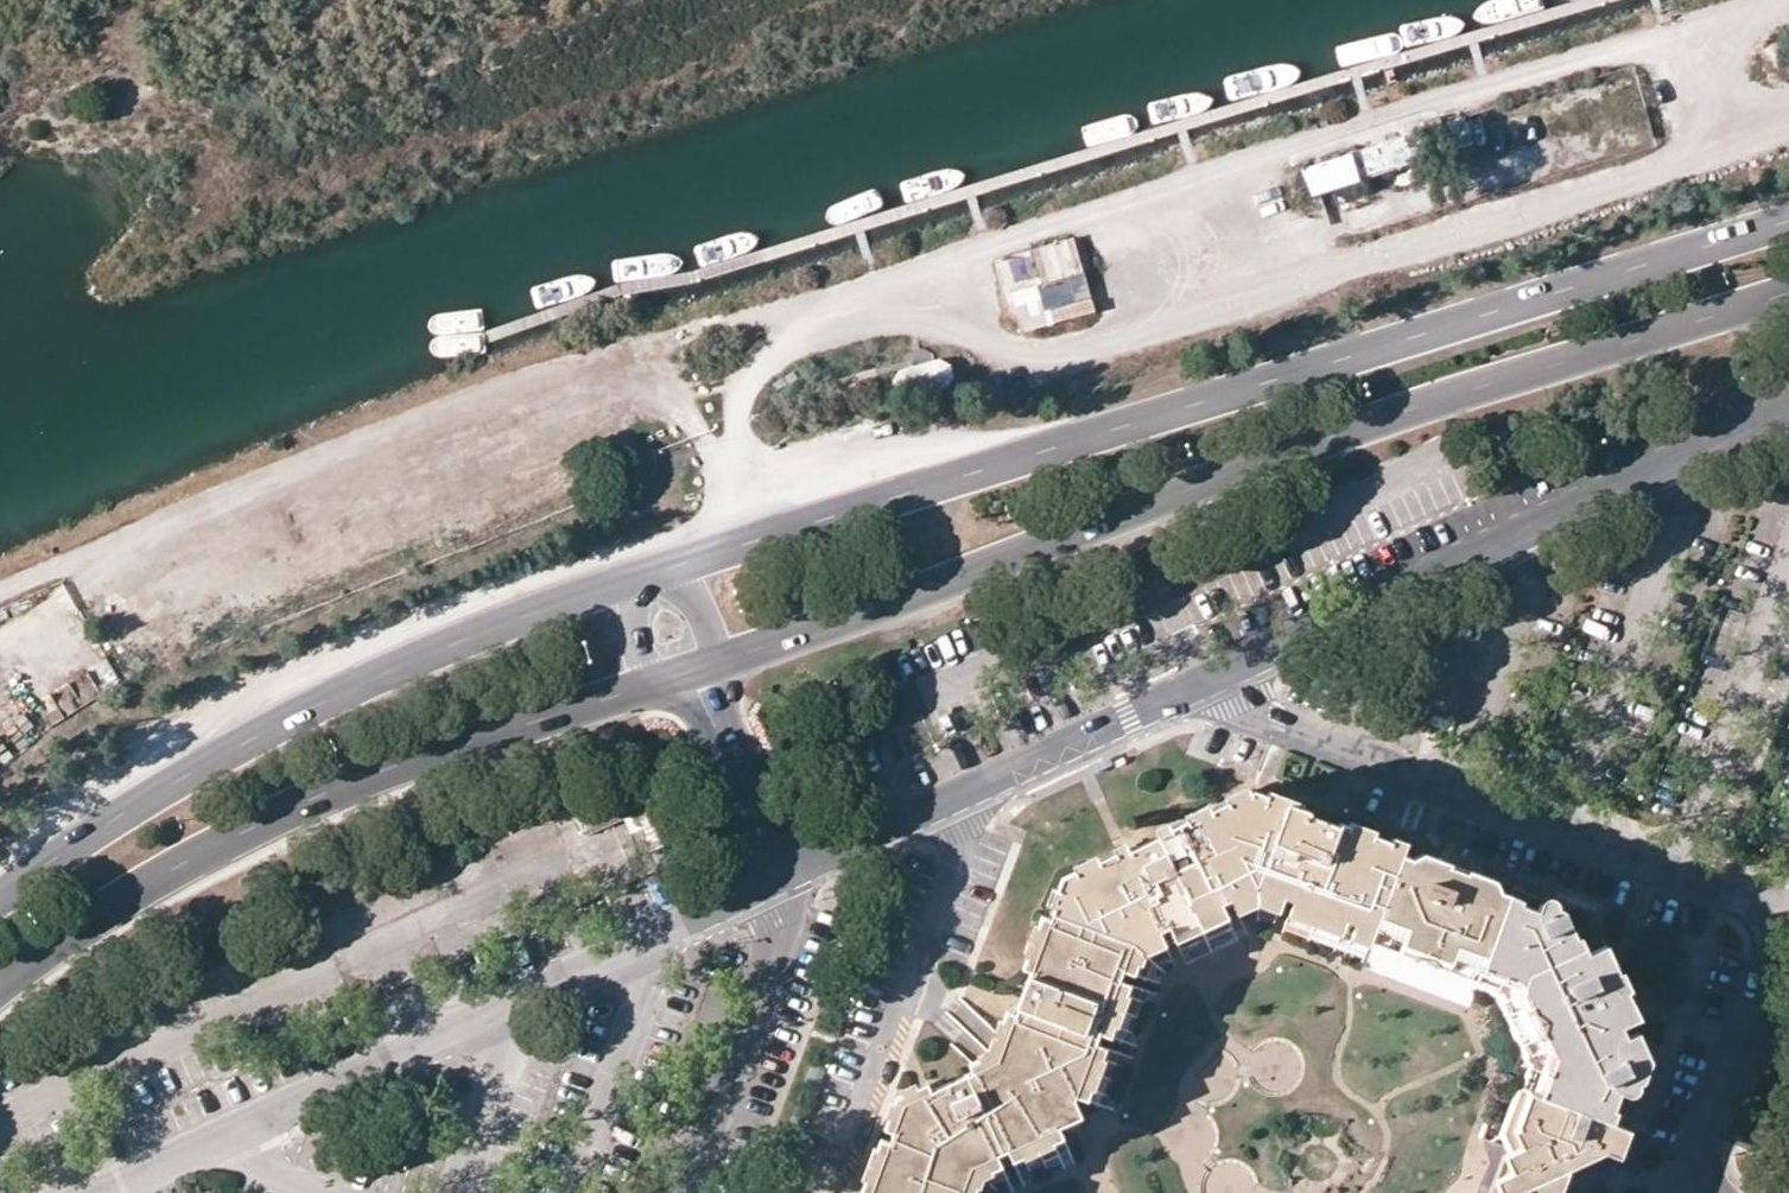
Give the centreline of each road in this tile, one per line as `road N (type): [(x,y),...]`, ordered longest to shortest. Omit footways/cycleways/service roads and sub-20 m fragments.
road 1 (track): [(1756,0),(1712,20),(1733,140),(1059,356),(994,353),(925,313),(842,319),(771,355),(729,450),(620,372),(141,548)]
road 2 (primary): [(1788,221),(757,533),(656,571)]
road 3 (primary): [(694,673),(1426,403),(1788,292)]
road 4 (track): [(842,319),(884,288),(989,246),(1712,20)]
road 5 (primary): [(0,982),(118,898),(266,819),(363,777),(694,673)]
road 6 (primary): [(656,571),(549,606),(315,704),(126,811),(0,899)]
road 7 (residential): [(1788,408),(1221,676)]
road 8 (residential): [(1786,909),(1259,713),(1221,676)]
road 9 (residential): [(1221,676),(783,876)]
road 10 (residential): [(490,1015),(98,1192)]
road 11 (residential): [(682,1192),(777,936),(783,876)]
road 12 (residential): [(783,876),(490,1015)]
road 13 (residential): [(1693,1192),(1686,1190),(1786,909)]
road 14 (unclassified): [(783,876),(694,673)]
road 15 (residential): [(490,1015),(500,1085),(459,1192)]
road 16 (track): [(141,548),(0,642)]
road 17 (track): [(0,592),(61,564),(141,548)]
road 18 (primary): [(656,571),(635,609),(655,661),(694,673)]
road 19 (primary): [(694,673),(708,644),(685,582),(656,571)]

